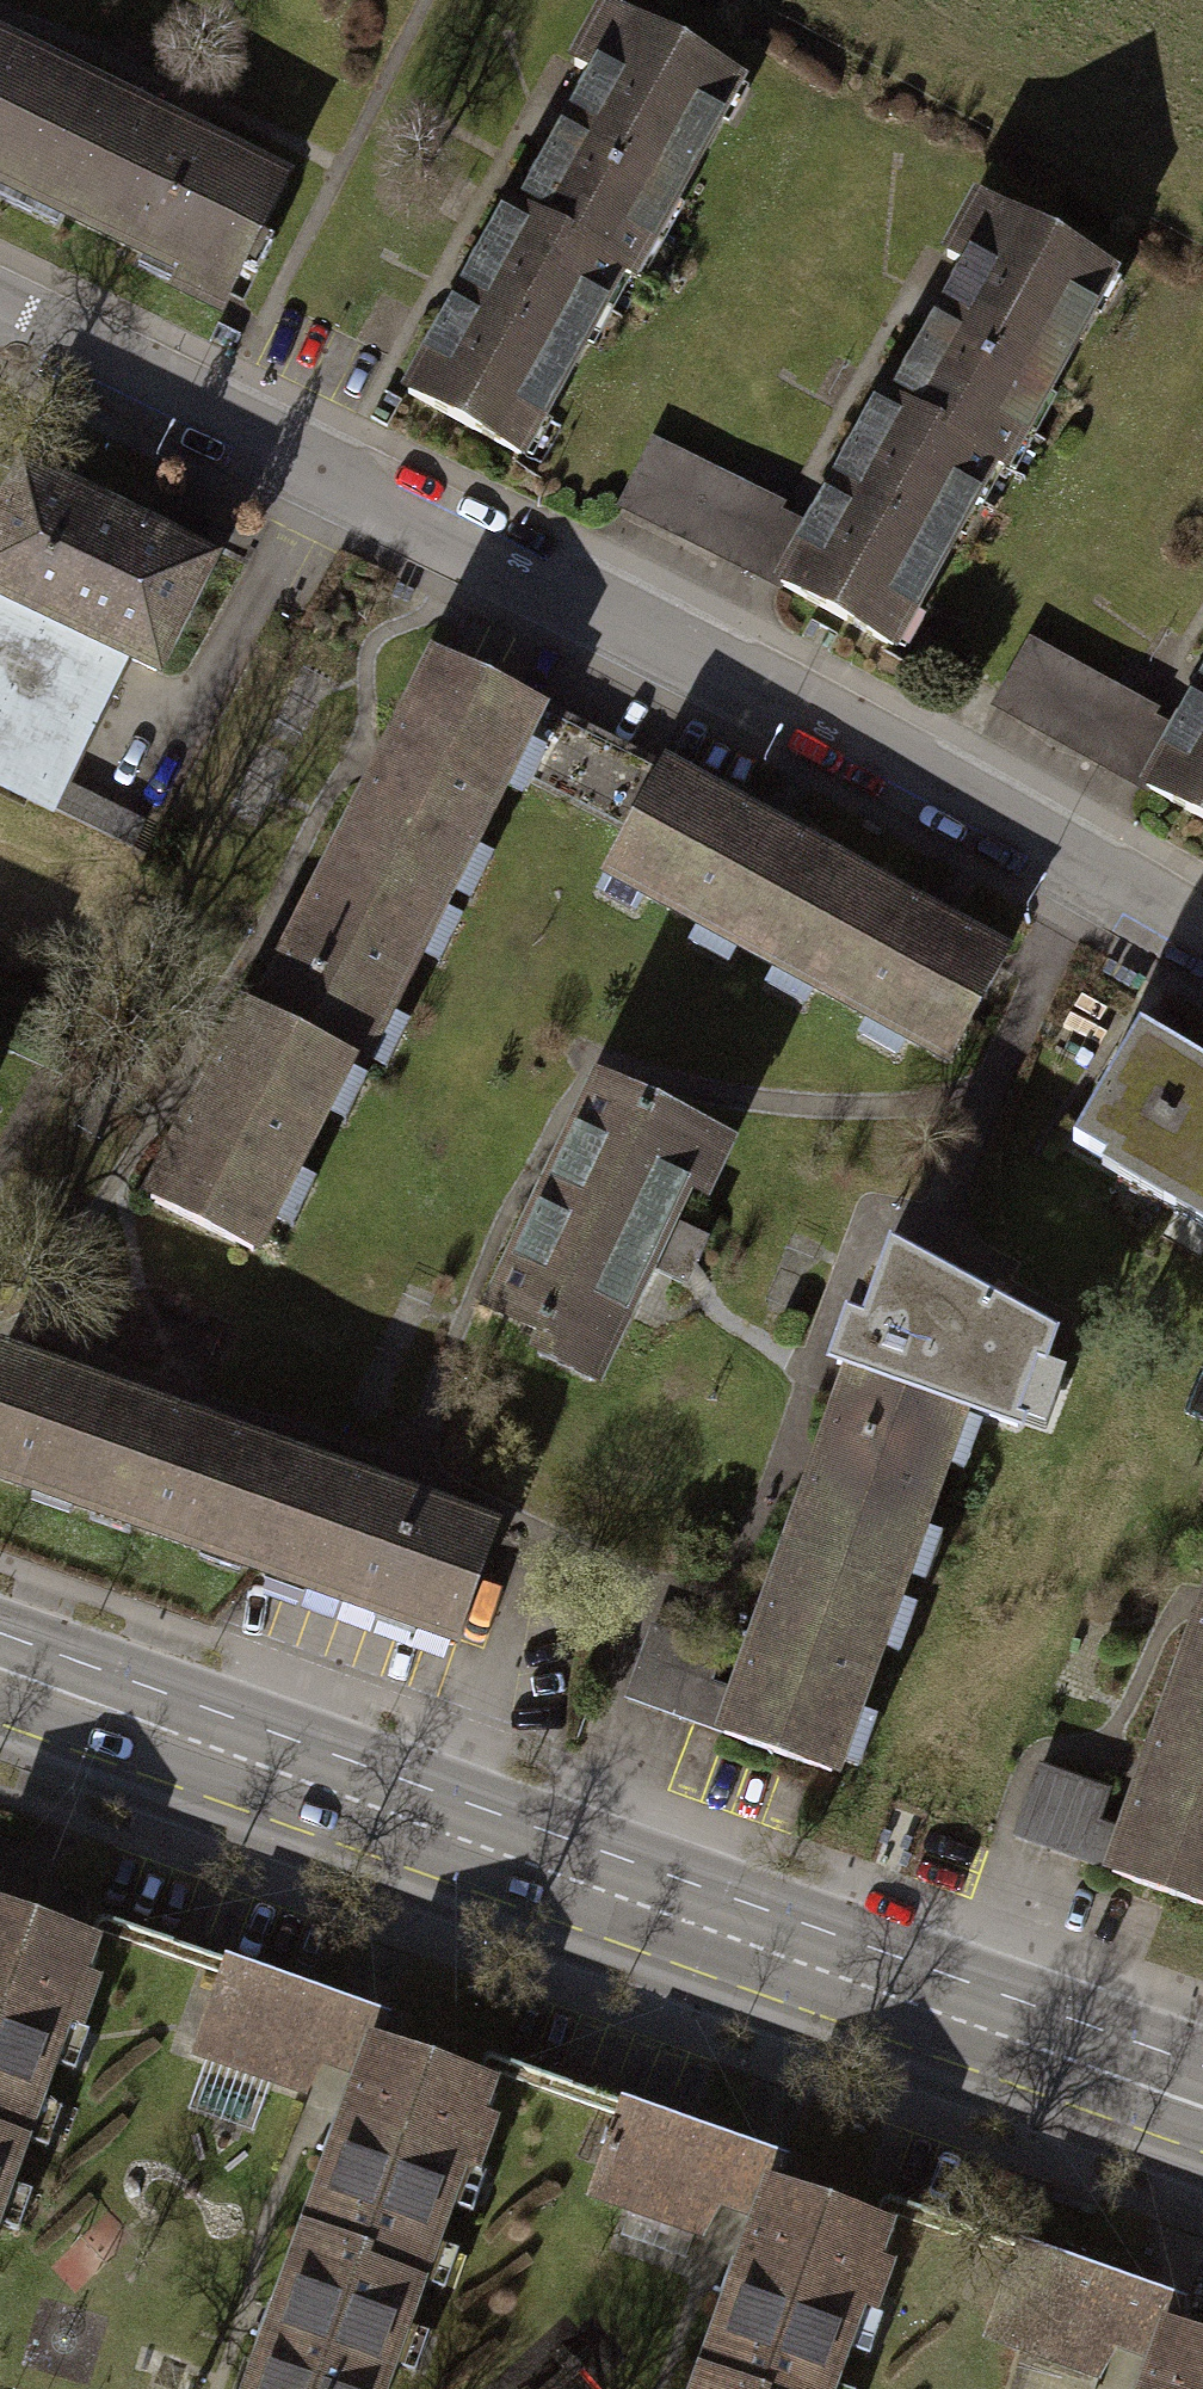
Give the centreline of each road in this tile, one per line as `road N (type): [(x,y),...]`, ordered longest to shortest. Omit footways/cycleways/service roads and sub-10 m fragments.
road 1 (residential): [(0,300),(377,507),(825,709),(1093,859),(1202,931)]
road 2 (primary): [(1202,2103),(0,1676)]

